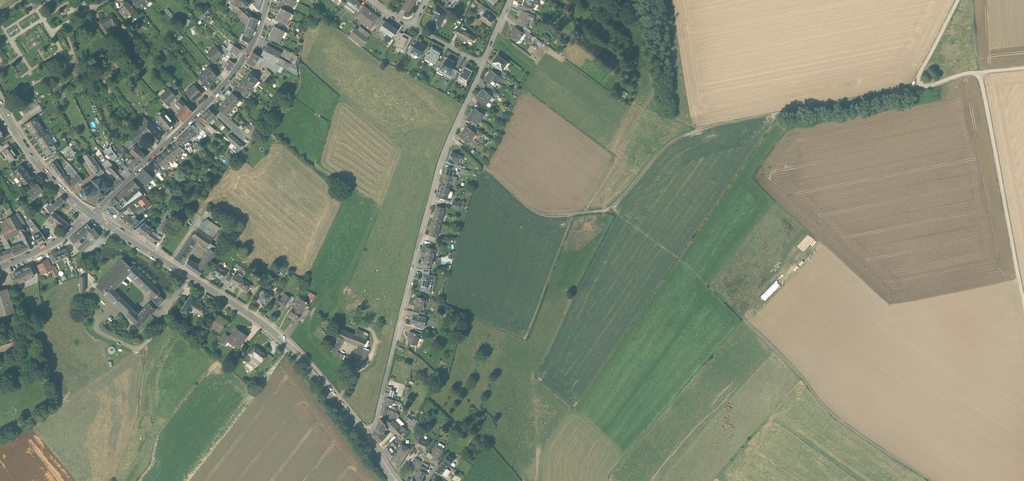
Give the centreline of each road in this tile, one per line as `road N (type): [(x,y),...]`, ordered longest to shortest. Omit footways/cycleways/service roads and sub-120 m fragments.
road 1 (residential): [(363,436),(375,424),(420,238),(482,63)]
road 2 (secondary): [(92,216),(262,323),(363,436)]
road 3 (track): [(919,87),(697,129),(668,144),(610,208)]
road 4 (track): [(931,480),(840,422),(707,285)]
road 5 (residential): [(269,0),(232,78),(92,216)]
road 6 (track): [(1023,304),(979,72)]
road 7 (track): [(610,208),(556,216),(532,211),(452,136)]
road 8 (secondary): [(0,108),(57,186),(92,216)]

